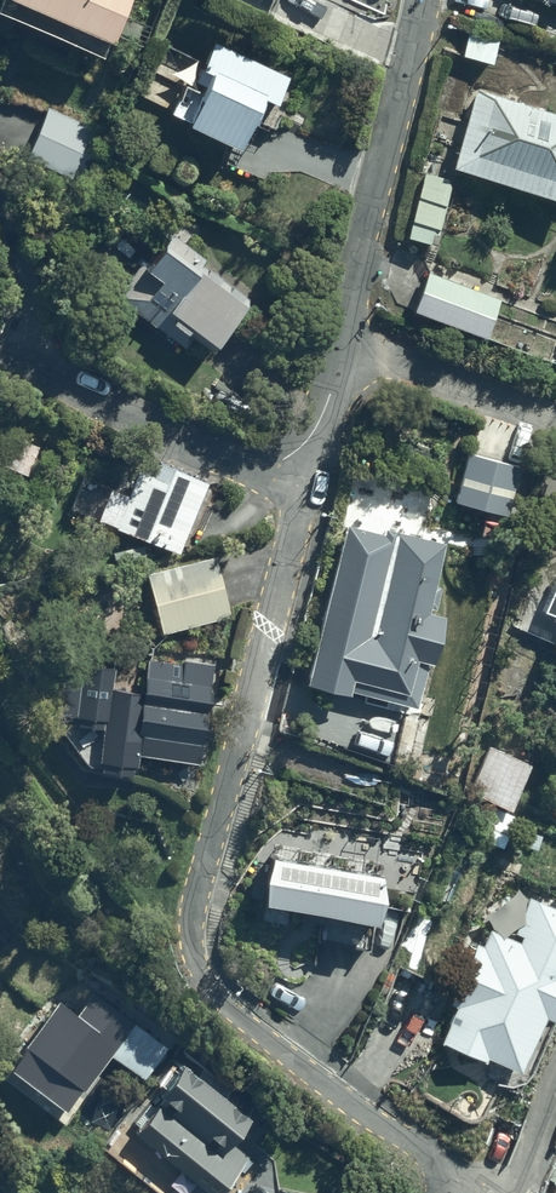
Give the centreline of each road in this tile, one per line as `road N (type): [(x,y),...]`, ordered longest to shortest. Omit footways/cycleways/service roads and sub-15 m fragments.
road 1 (residential): [(468,1192),(222,1002),(192,952),(202,875),(307,491)]
road 2 (residential): [(338,341),(423,0)]
road 3 (residential): [(62,376),(307,491)]
road 4 (residential): [(0,139),(59,289),(62,376)]
road 5 (residential): [(338,341),(555,415)]
road 6 (residential): [(307,491),(338,341)]
road 7 (residential): [(480,1192),(526,1171),(555,1083)]

